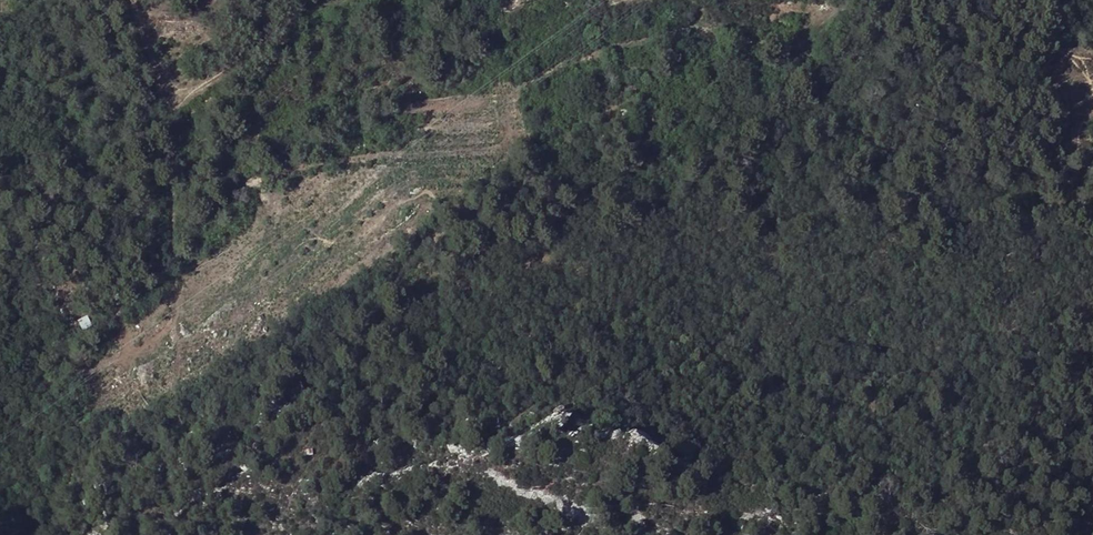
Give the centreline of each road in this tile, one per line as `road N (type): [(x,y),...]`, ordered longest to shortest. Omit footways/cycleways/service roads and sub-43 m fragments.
road 1 (track): [(134,0),(173,118),(171,281),(184,305)]

